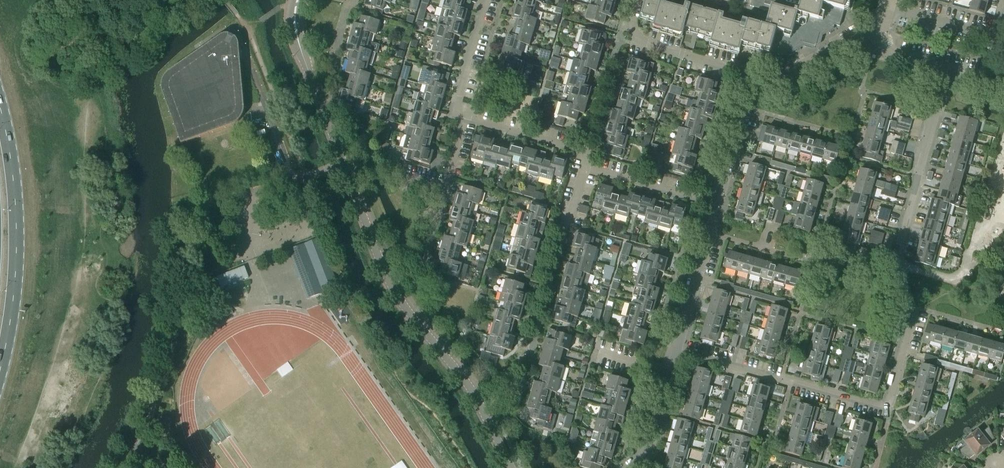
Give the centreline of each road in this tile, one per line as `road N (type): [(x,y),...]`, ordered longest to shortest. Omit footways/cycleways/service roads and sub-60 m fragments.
road 1 (residential): [(896,263),(915,318),(885,408),(676,351)]
road 2 (primary): [(0,369),(16,239),(0,109)]
road 3 (residential): [(522,387),(542,287),(551,281),(585,165)]
road 4 (tertiary): [(515,467),(461,375),(394,289)]
road 5 (residential): [(896,263),(945,68)]
road 6 (residential): [(394,289),(420,274),(467,116)]
road 7 (track): [(305,176),(237,15)]
road 8 (tertiary): [(341,163),(295,25),(297,0)]
road 9 (residential): [(755,91),(745,75),(644,42),(632,26)]
road 10 (residential): [(755,91),(879,28)]
road 11 (residential): [(718,201),(585,165)]
road 12 (tertiary): [(394,289),(341,163)]
road 13 (residential): [(587,149),(467,116)]
road 14 (residential): [(636,467),(676,351)]
road 15 (residential): [(467,116),(458,102),(486,0)]
road 16 (residential): [(676,351),(709,234)]

